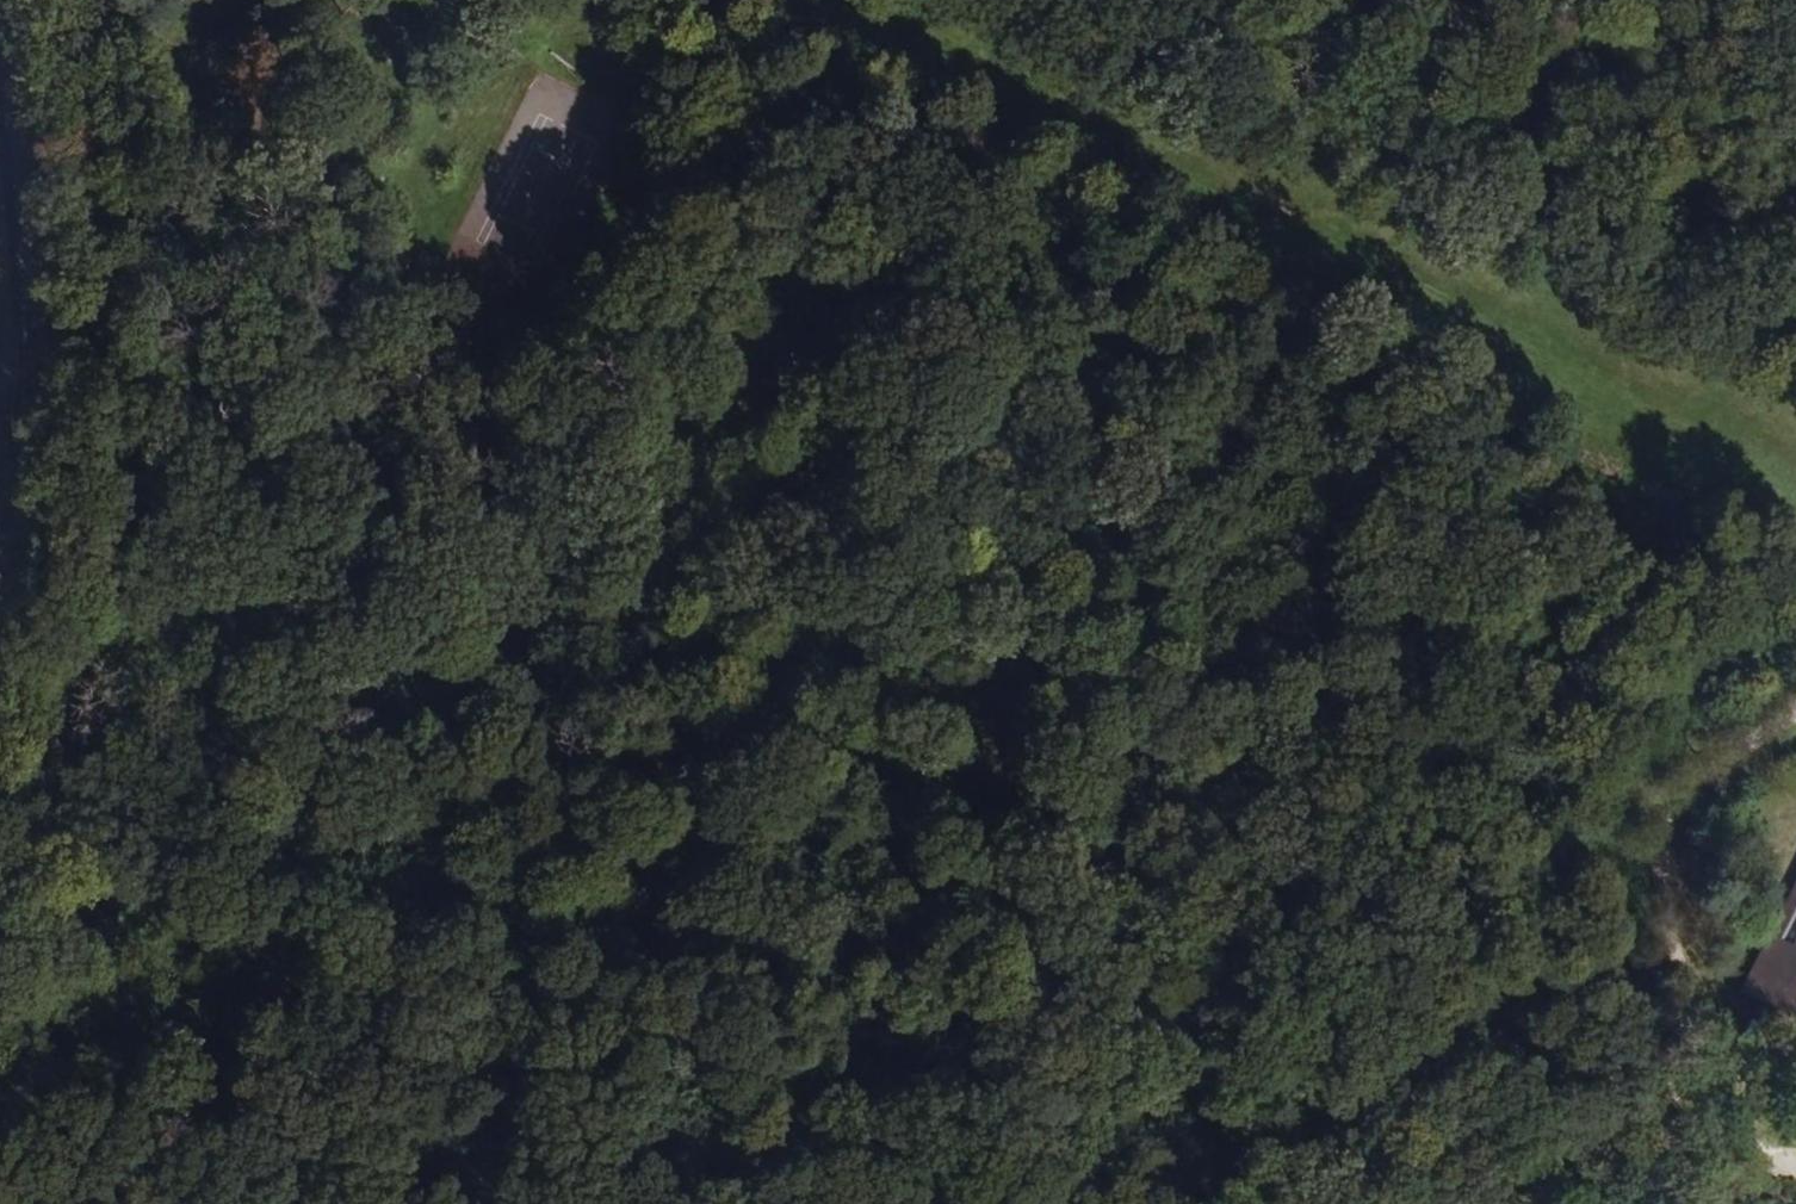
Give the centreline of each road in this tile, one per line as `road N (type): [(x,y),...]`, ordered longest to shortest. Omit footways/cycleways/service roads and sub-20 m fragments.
road 1 (unclassified): [(0,24),(30,170),(44,341),(22,635),(0,688)]

